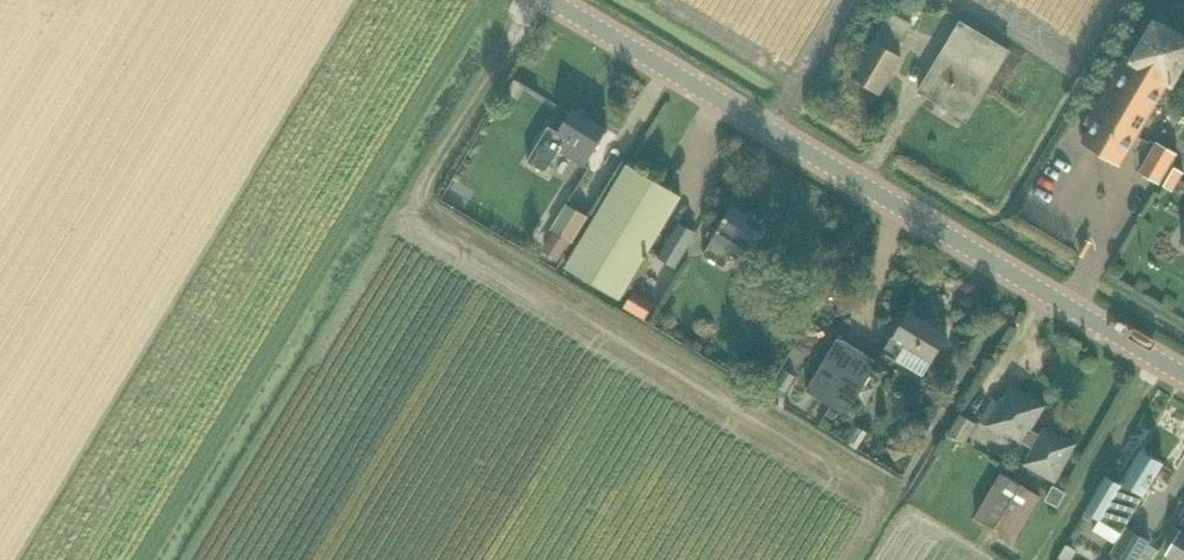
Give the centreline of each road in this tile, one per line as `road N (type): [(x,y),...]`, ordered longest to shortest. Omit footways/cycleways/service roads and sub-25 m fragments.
road 1 (unclassified): [(1183,378),(545,0)]

